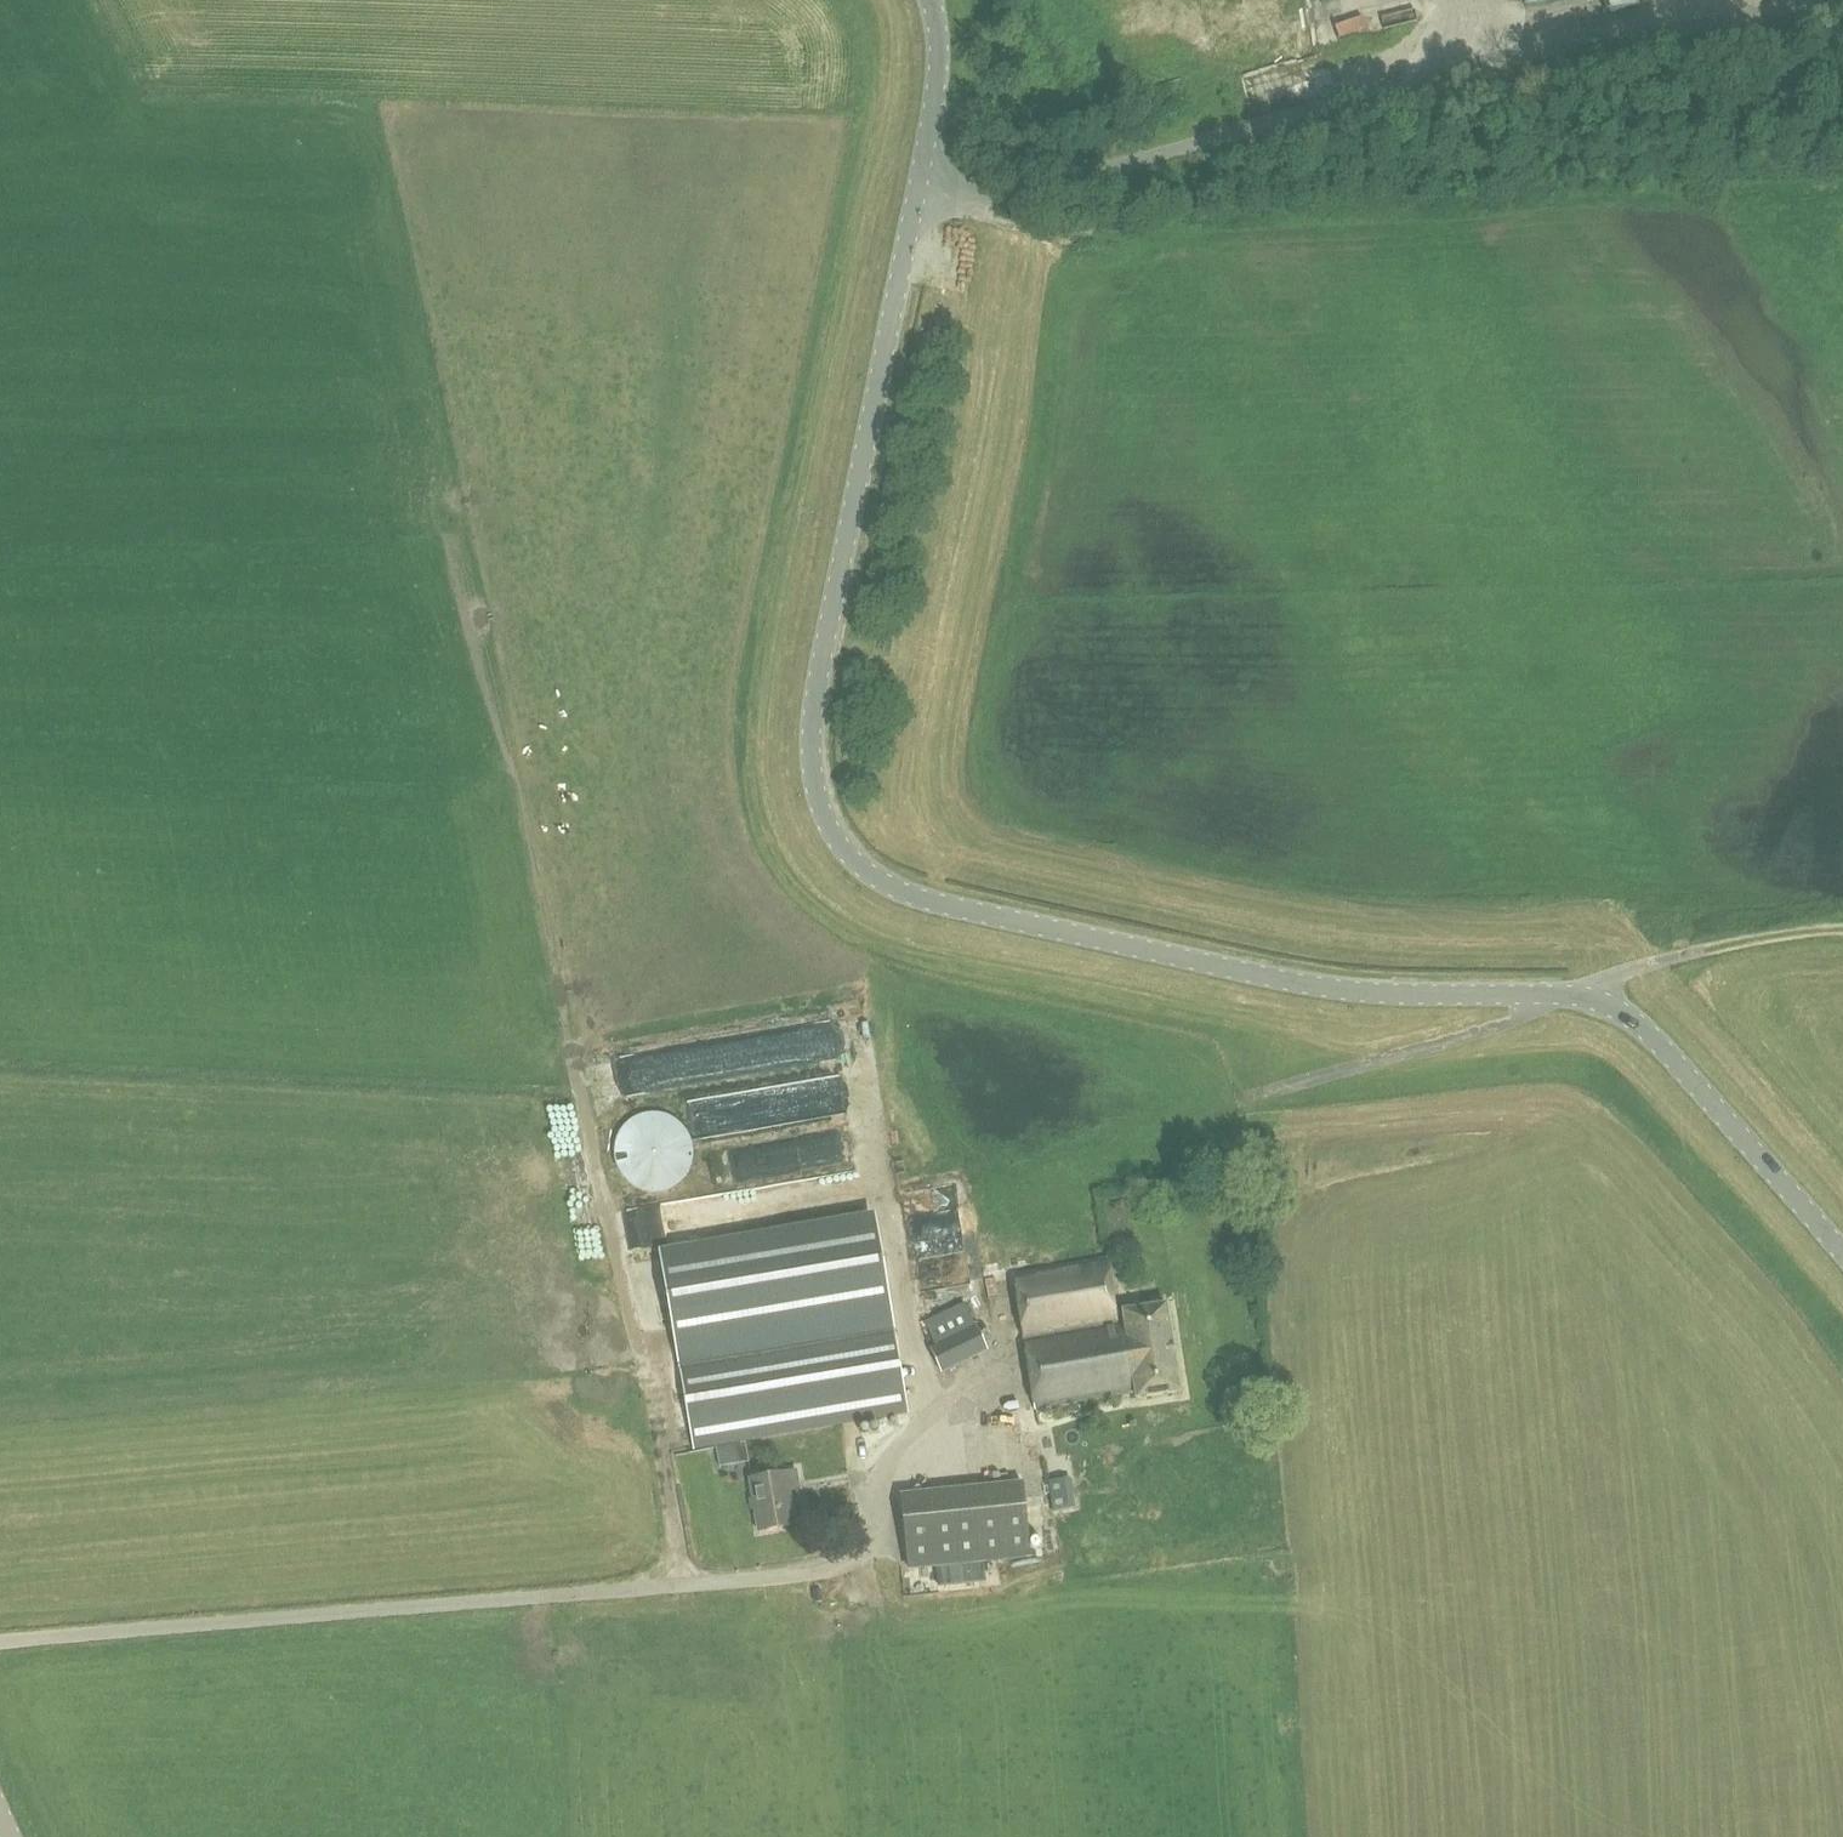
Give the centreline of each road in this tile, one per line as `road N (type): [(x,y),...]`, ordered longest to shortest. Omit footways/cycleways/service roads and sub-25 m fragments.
road 1 (tertiary): [(1842,1255),(1740,1135),(1605,1000),(1391,993),(1279,977),(922,899),(862,871),(840,846),(816,764),(817,687),(931,120),(935,75),(923,0)]

